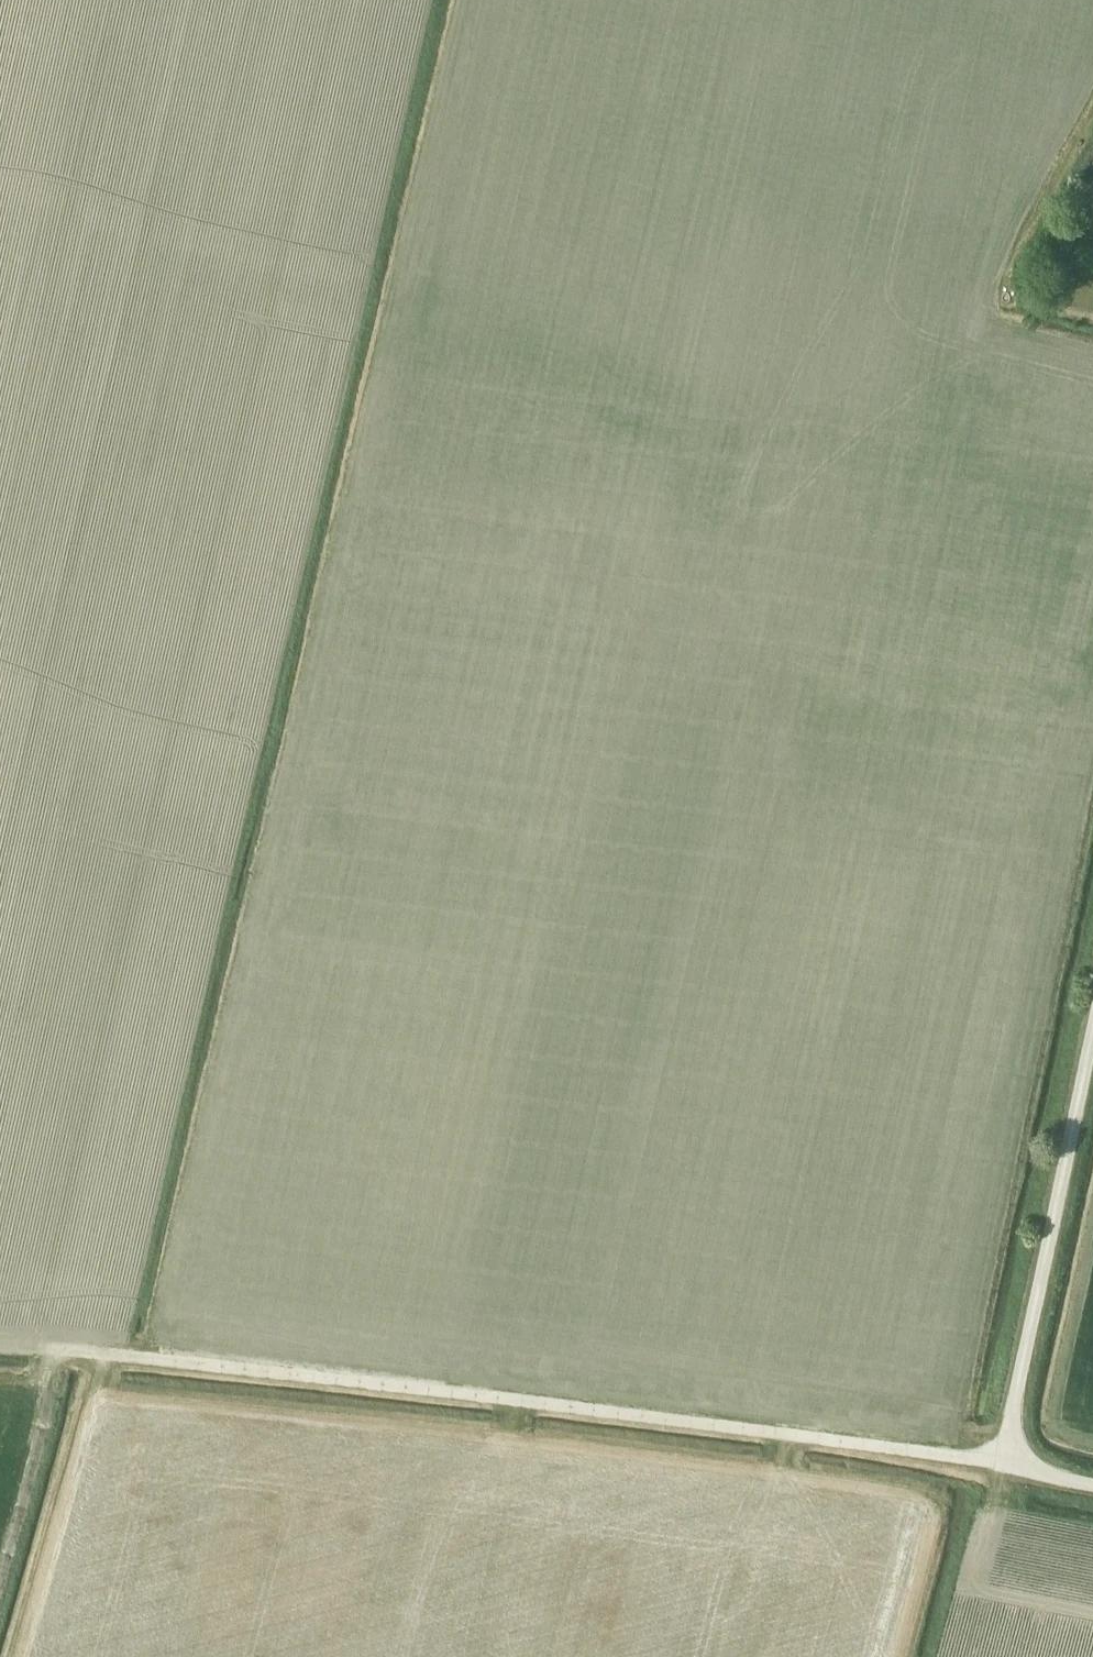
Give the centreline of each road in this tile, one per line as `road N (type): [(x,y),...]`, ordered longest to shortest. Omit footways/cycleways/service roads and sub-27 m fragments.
road 1 (track): [(1002,1462),(43,1347)]
road 2 (unclassified): [(1092,1483),(1002,1462),(1092,1027)]

